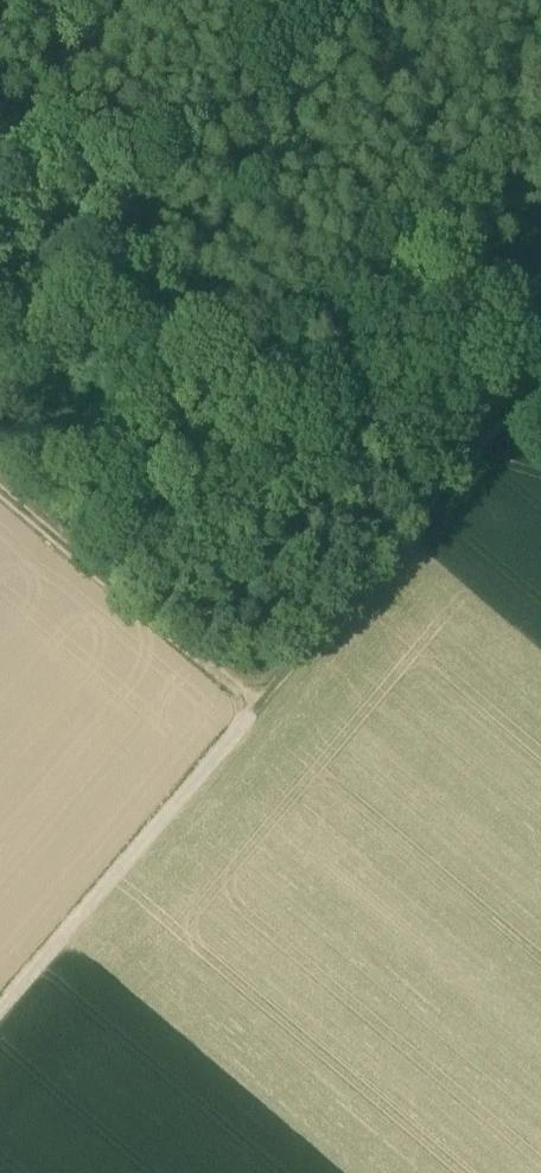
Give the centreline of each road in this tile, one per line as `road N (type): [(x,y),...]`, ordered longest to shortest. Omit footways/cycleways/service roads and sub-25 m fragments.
road 1 (track): [(253,709),(540,369)]
road 2 (track): [(0,1007),(253,709)]
road 3 (track): [(0,493),(253,709)]

